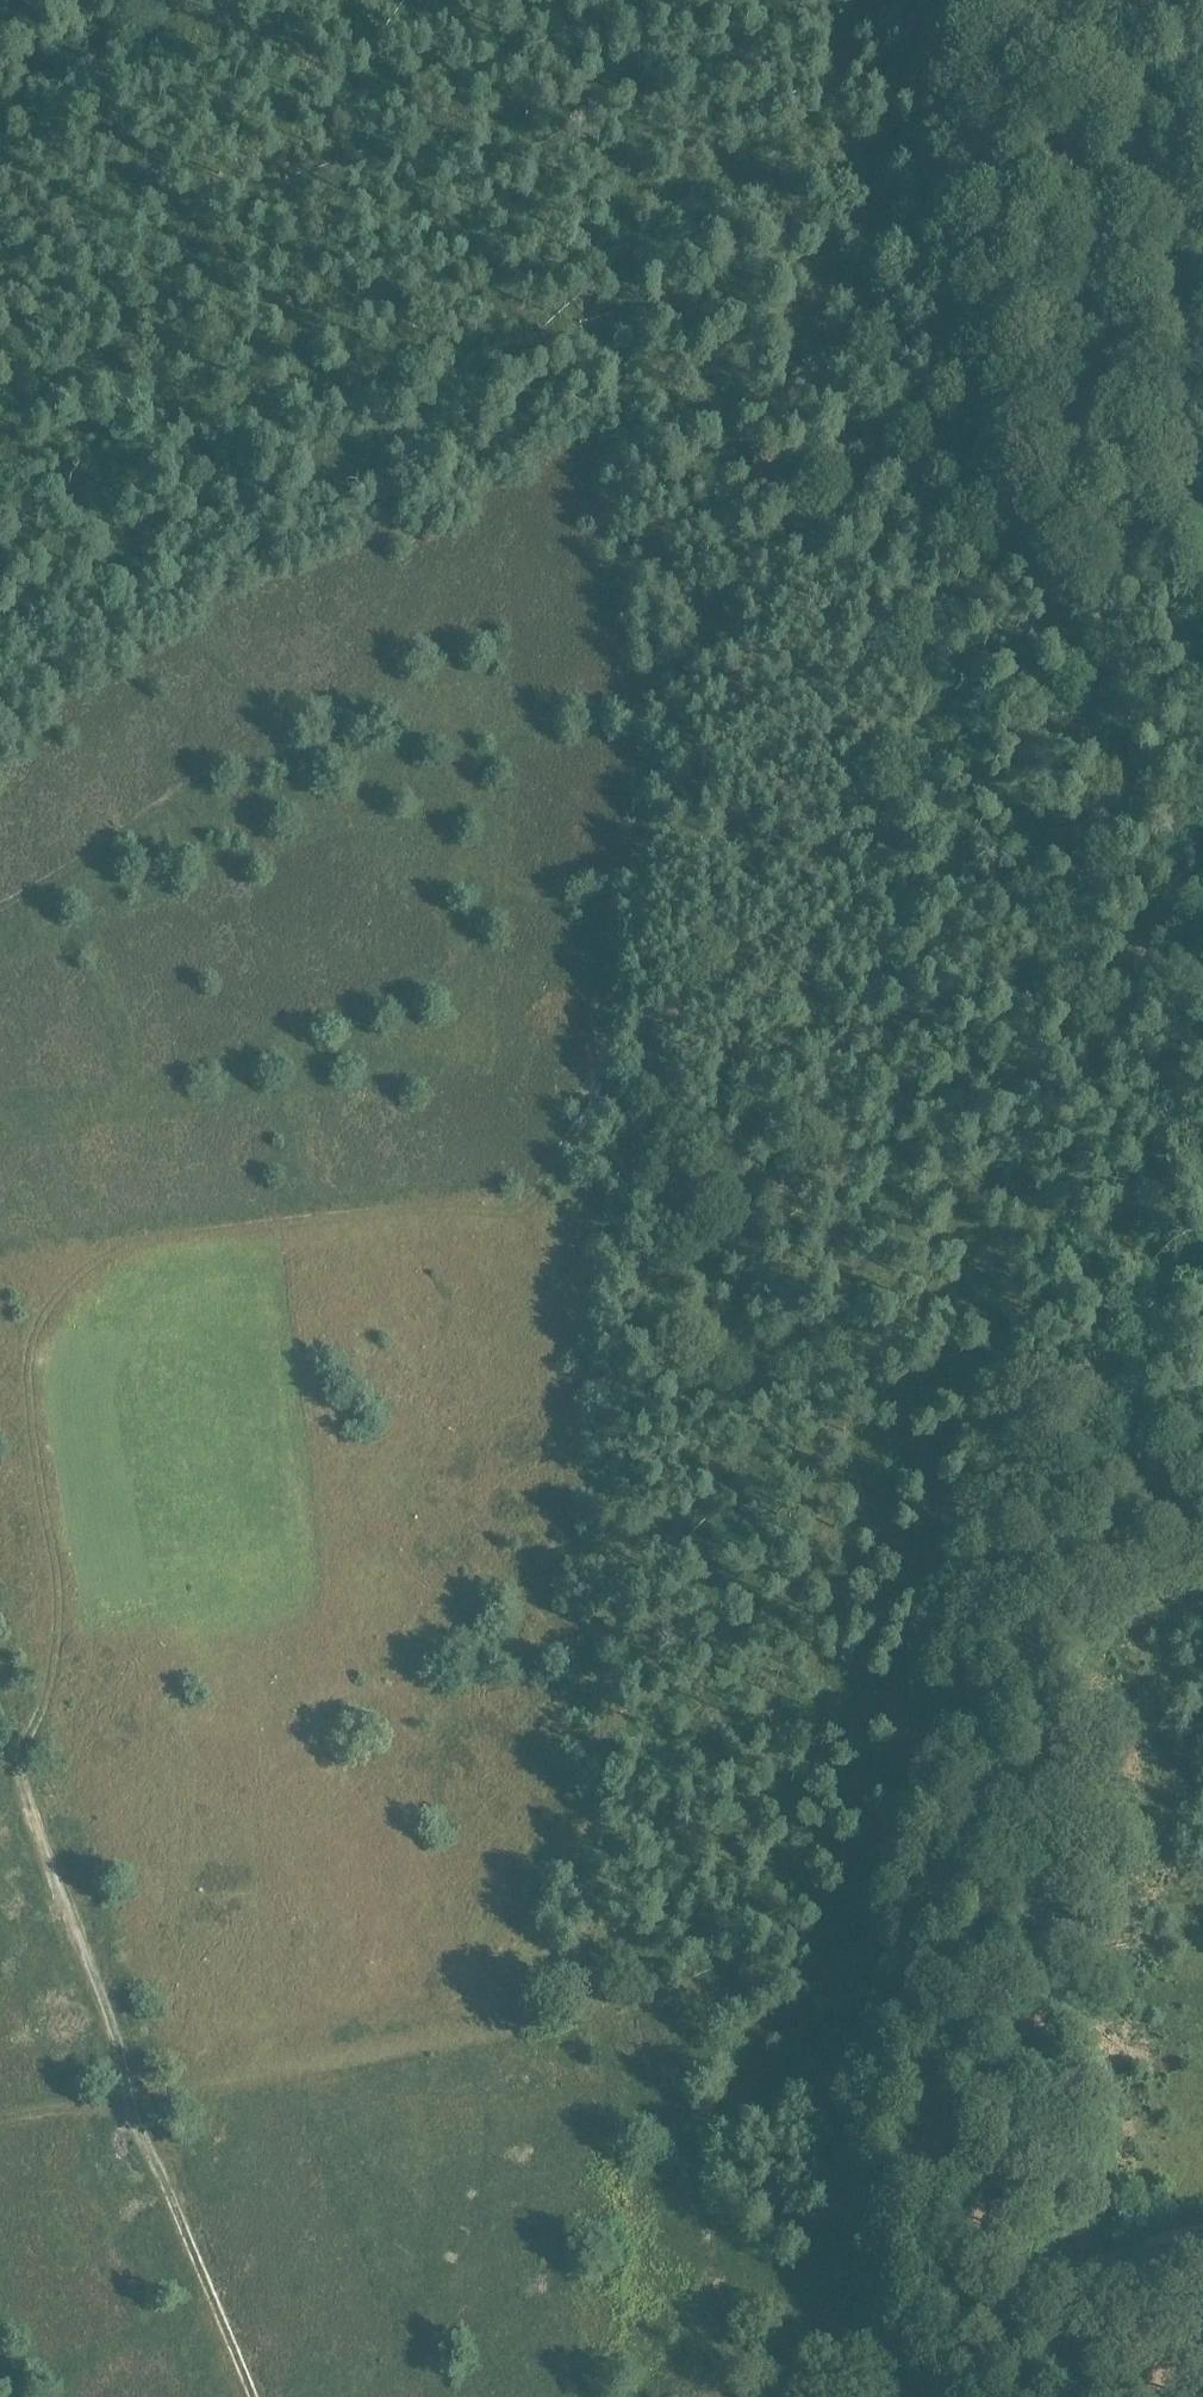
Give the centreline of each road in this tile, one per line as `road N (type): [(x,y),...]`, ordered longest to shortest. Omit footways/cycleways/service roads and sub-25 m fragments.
road 1 (track): [(898,2396),(1065,2273),(1202,2236)]

